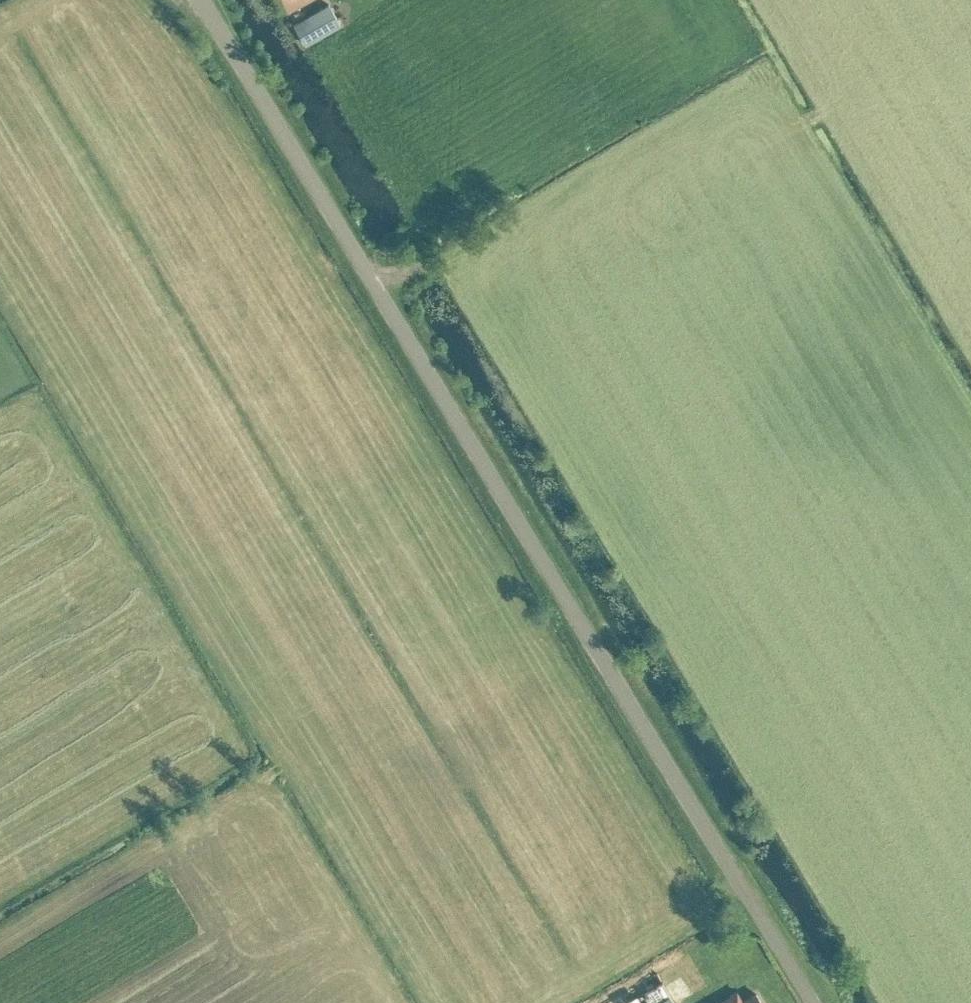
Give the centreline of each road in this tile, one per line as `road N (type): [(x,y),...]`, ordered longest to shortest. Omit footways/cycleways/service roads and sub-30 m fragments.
road 1 (unclassified): [(814,1002),(203,0)]

